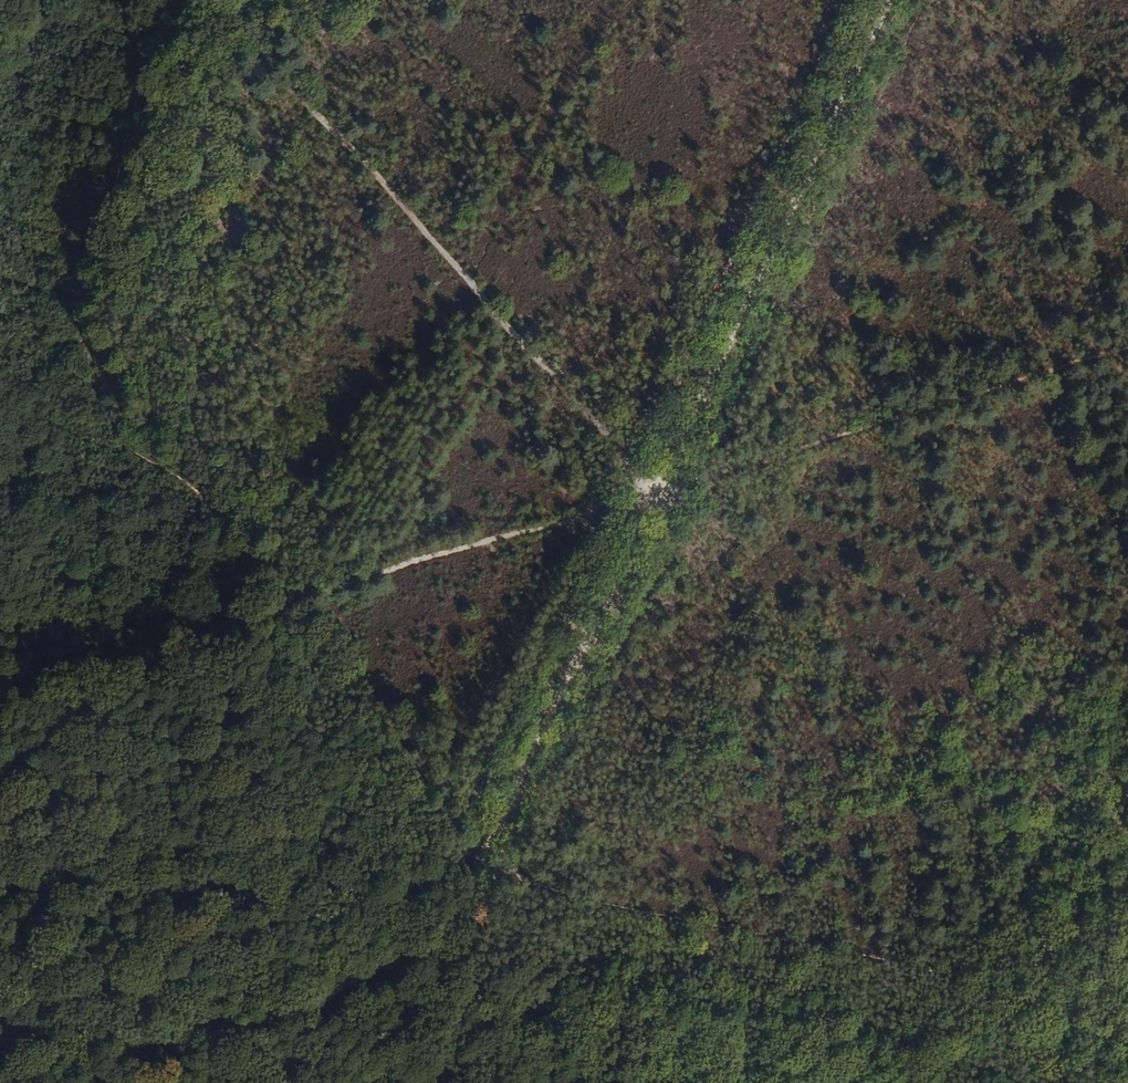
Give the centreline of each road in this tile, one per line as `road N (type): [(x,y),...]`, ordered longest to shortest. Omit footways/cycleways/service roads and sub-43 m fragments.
road 1 (track): [(0,680),(652,489)]
road 2 (track): [(652,489),(207,0)]
road 3 (track): [(483,868),(577,898),(862,940),(1095,1007)]
road 4 (track): [(652,489),(885,0)]
road 5 (track): [(652,489),(1127,348)]
road 6 (track): [(449,938),(652,489)]
road 7 (track): [(0,938),(221,1026),(321,1000),(449,938)]
road 8 (track): [(449,938),(380,1082)]

